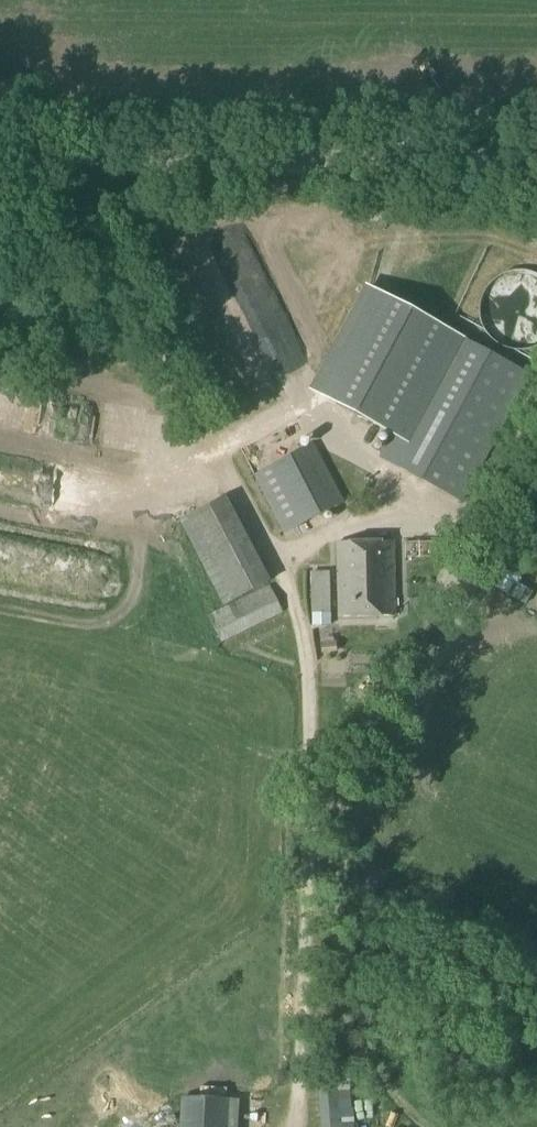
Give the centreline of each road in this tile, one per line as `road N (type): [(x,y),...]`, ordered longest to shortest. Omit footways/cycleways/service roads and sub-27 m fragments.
road 1 (track): [(305,1126),(300,979),(319,829),(296,597),(71,165)]
road 2 (unclassified): [(536,159),(0,164)]
road 3 (track): [(319,829),(536,422)]

